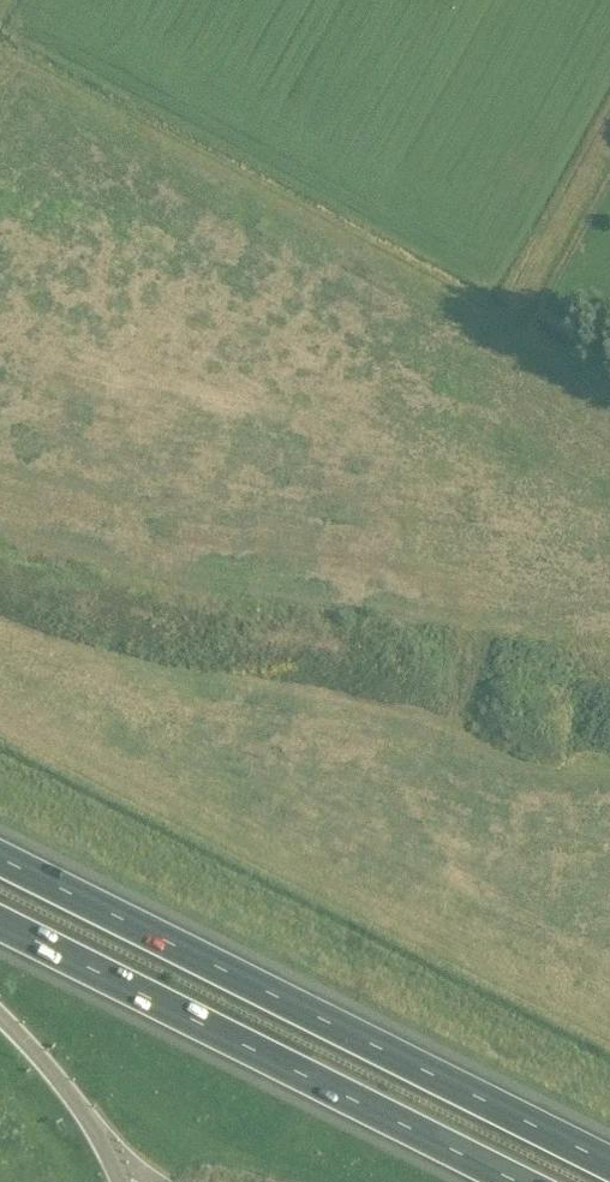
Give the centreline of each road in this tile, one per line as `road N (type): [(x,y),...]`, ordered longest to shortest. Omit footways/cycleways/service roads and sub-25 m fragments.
road 1 (motorway): [(609,1164),(0,858)]
road 2 (motorway): [(609,789),(229,737),(0,692)]
road 3 (motorway): [(0,931),(508,1181)]
road 4 (motorway): [(0,1003),(292,1181)]
road 5 (motorway): [(0,1014),(113,1159)]

